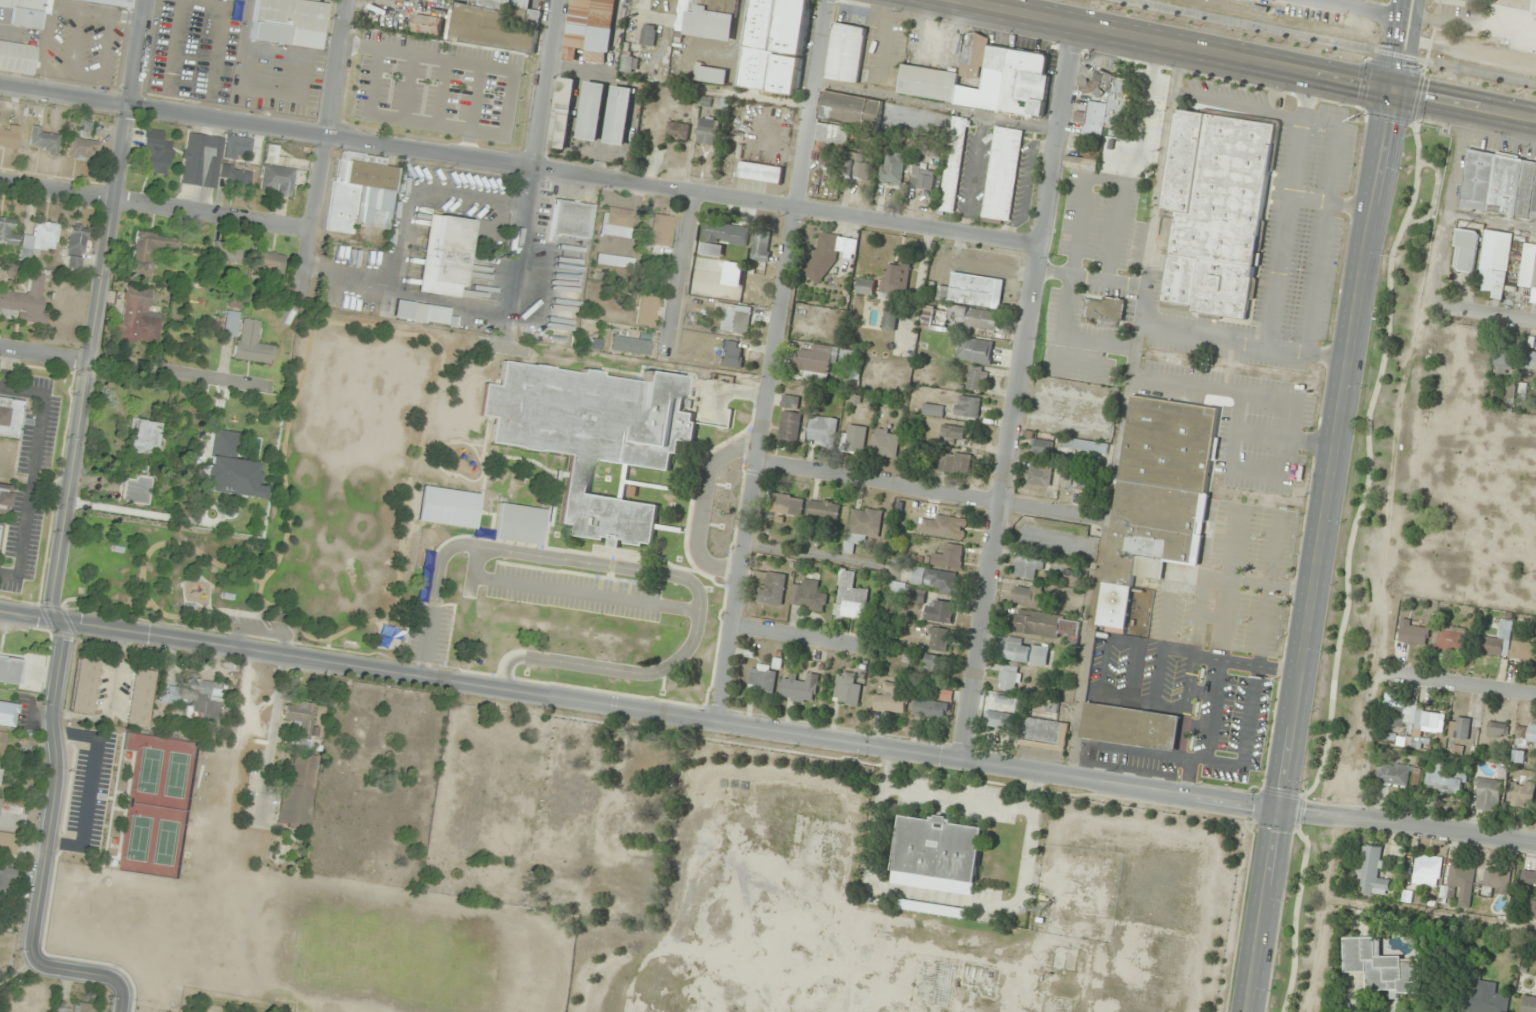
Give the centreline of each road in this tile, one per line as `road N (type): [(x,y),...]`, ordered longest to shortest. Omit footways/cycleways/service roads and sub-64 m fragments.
road 1 (tertiary): [(1535,846),(0,609)]
road 2 (residential): [(1148,260),(0,83)]
road 3 (secondary): [(1395,91),(1249,1011)]
road 4 (residential): [(1077,28),(967,757)]
road 5 (residential): [(828,0),(719,719)]
road 6 (residential): [(148,0),(55,618)]
road 7 (primary): [(1535,120),(942,0)]
road 8 (residential): [(72,621),(36,966),(125,984),(121,1011)]
road 9 (residential): [(1095,518),(758,462)]
road 10 (residential): [(559,0),(509,326)]
road 11 (residential): [(317,230),(0,180)]
road 12 (residential): [(350,0),(306,296)]
road 13 (residential): [(700,191),(674,337)]
road 14 (residential): [(1535,697),(1394,678)]
road 15 (residential): [(864,648),(733,626)]

